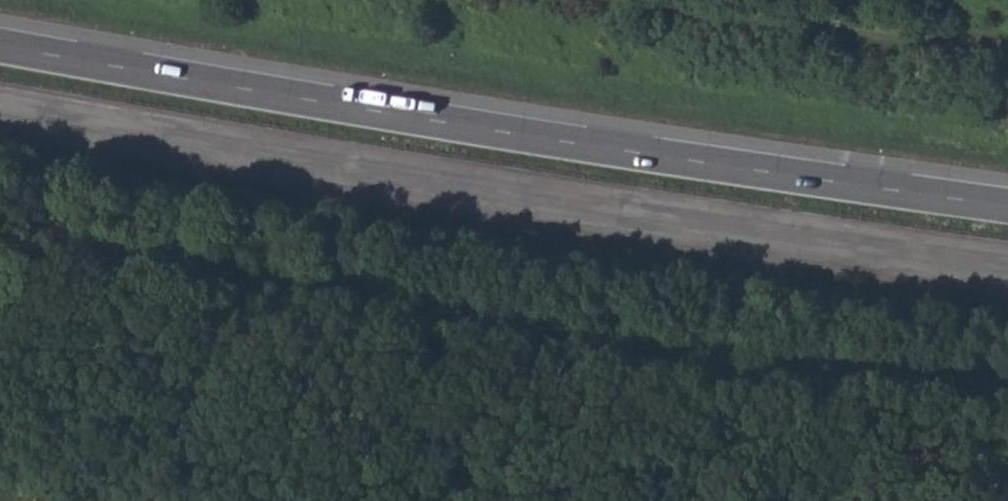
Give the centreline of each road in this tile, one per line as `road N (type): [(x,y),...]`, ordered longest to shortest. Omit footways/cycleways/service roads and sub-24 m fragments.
road 1 (trunk): [(1007,206),(0,45)]
road 2 (trunk): [(0,104),(1007,263)]
road 3 (track): [(1007,55),(666,0)]
road 4 (track): [(1005,388),(918,436),(881,481),(886,500)]

